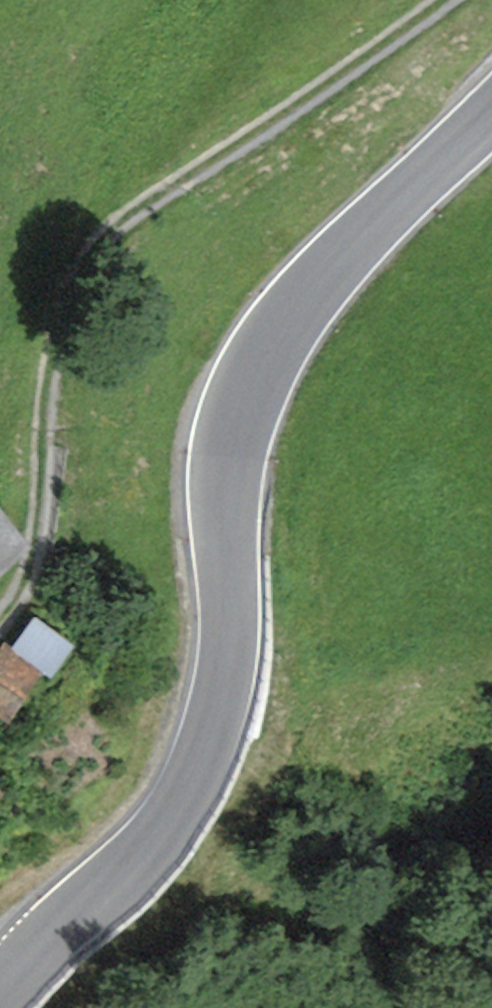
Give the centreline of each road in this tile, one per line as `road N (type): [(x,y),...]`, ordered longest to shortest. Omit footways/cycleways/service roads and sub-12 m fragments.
road 1 (tertiary): [(0,981),(146,835),(197,767),(215,726),(235,599),(233,480),(262,366),(306,292),(360,229),(491,105)]
road 2 (track): [(0,623),(36,569),(63,338),(94,255),(155,194),(362,64),(446,0)]

